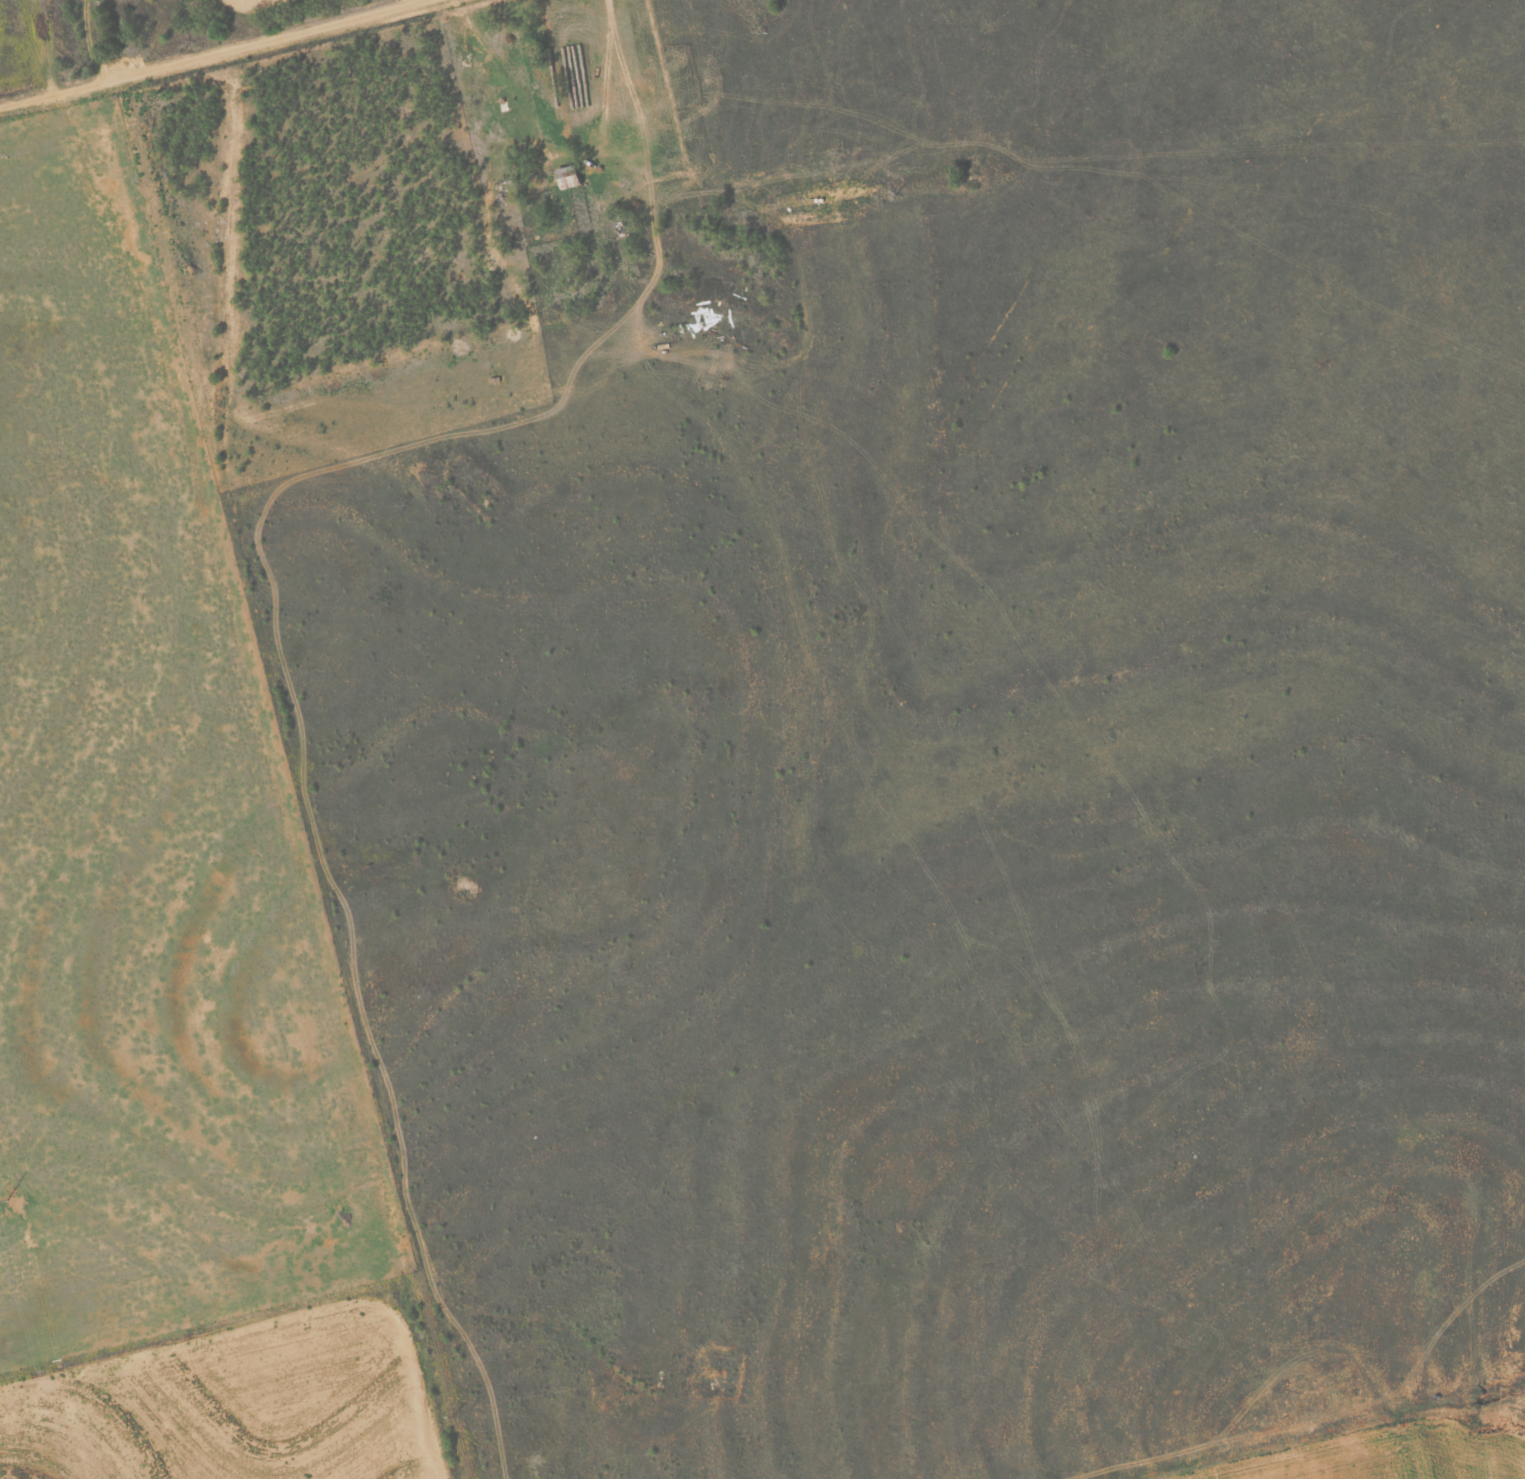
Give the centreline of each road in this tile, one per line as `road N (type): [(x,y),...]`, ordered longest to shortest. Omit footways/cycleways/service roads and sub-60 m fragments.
road 1 (residential): [(0,106),(426,0)]

